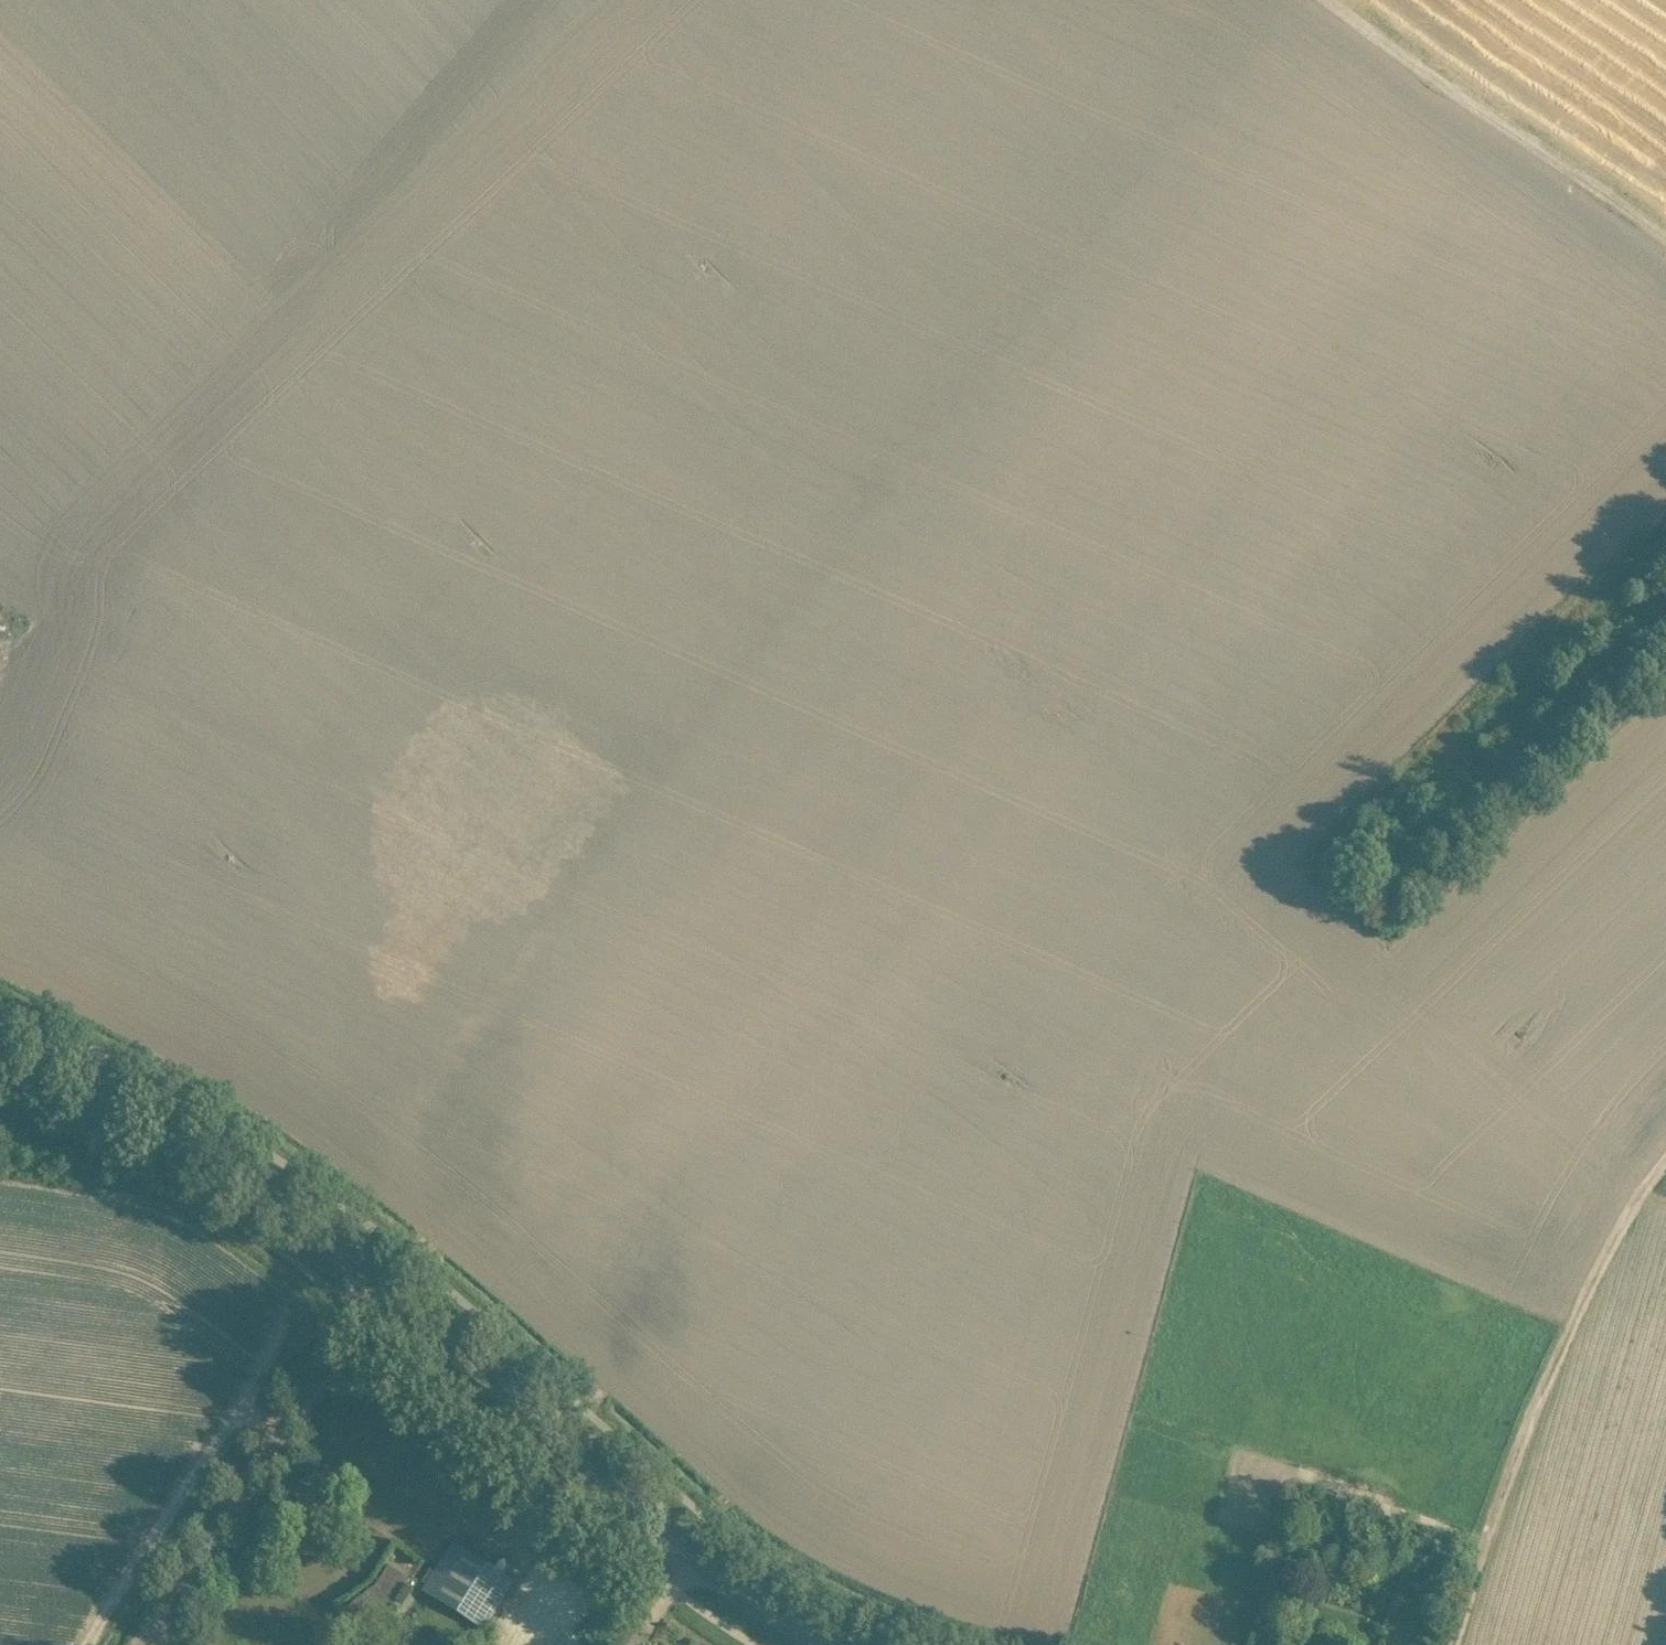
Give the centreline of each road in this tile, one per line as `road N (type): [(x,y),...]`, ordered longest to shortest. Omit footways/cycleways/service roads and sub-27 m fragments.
road 1 (track): [(1456,1644),(1532,1413),(1604,1257),(1665,1166)]
road 2 (tertiary): [(377,1278),(156,1123),(0,1048)]
road 3 (unclassified): [(147,1644),(377,1278)]
road 4 (track): [(1665,245),(1316,0)]
road 5 (tertiary): [(694,1549),(377,1278)]
road 6 (tertiary): [(843,1644),(694,1549)]

